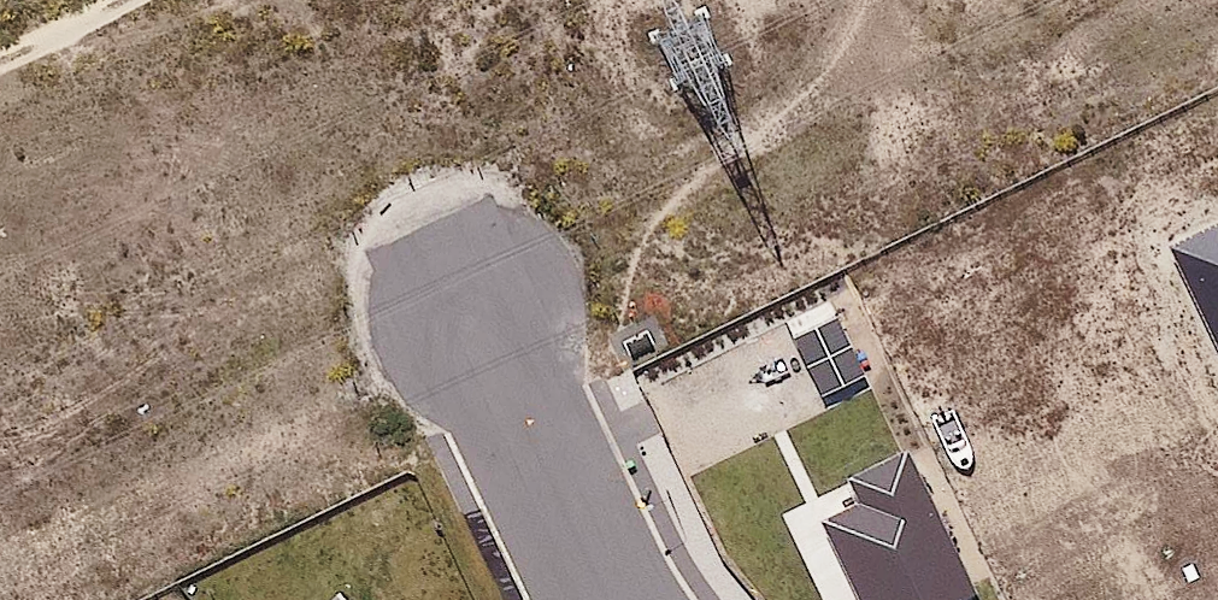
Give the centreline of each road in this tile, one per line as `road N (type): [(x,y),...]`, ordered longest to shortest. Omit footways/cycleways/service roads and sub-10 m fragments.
road 1 (residential): [(473,309),(547,465),(639,599)]

